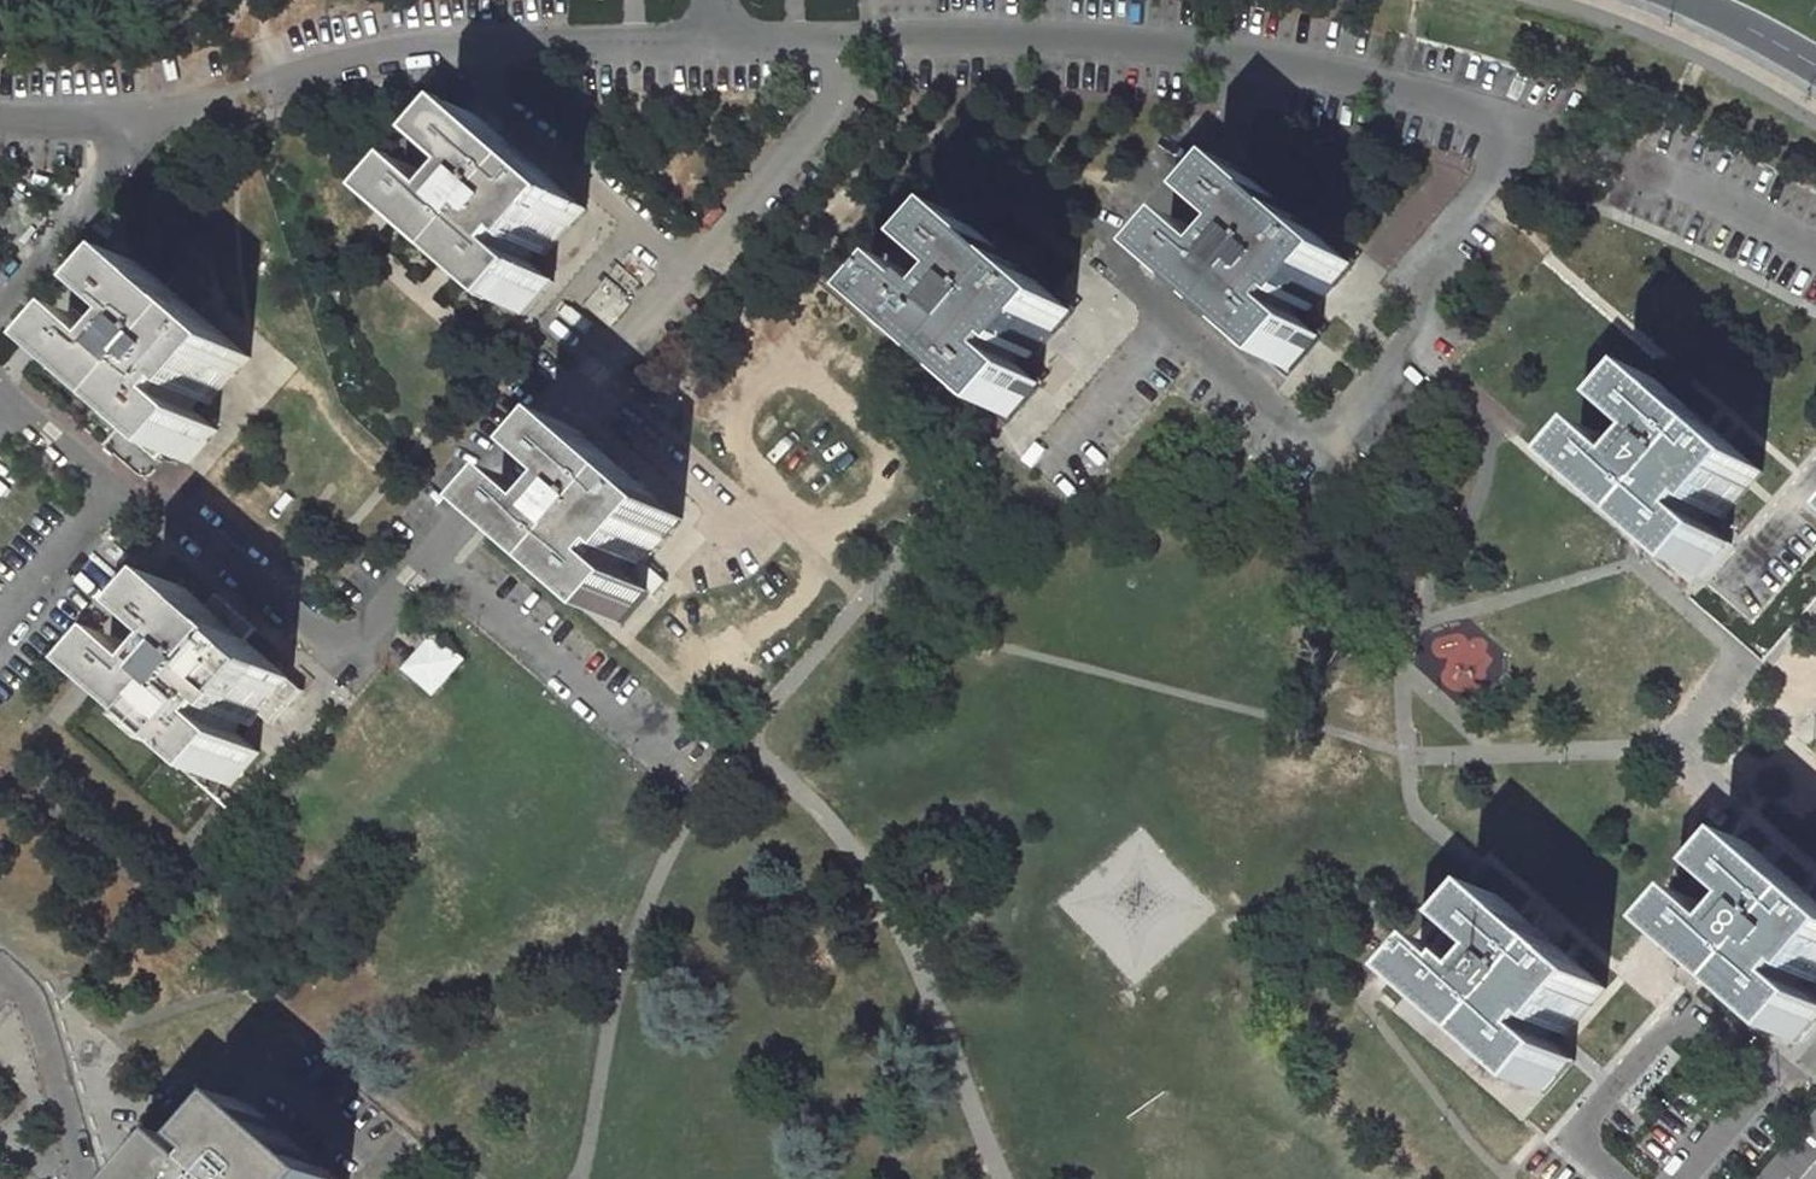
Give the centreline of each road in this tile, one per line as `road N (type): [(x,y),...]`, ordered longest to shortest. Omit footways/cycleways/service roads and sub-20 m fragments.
road 1 (residential): [(0,958),(40,1013),(89,1178)]
road 2 (tertiary): [(1688,0),(1815,66)]

